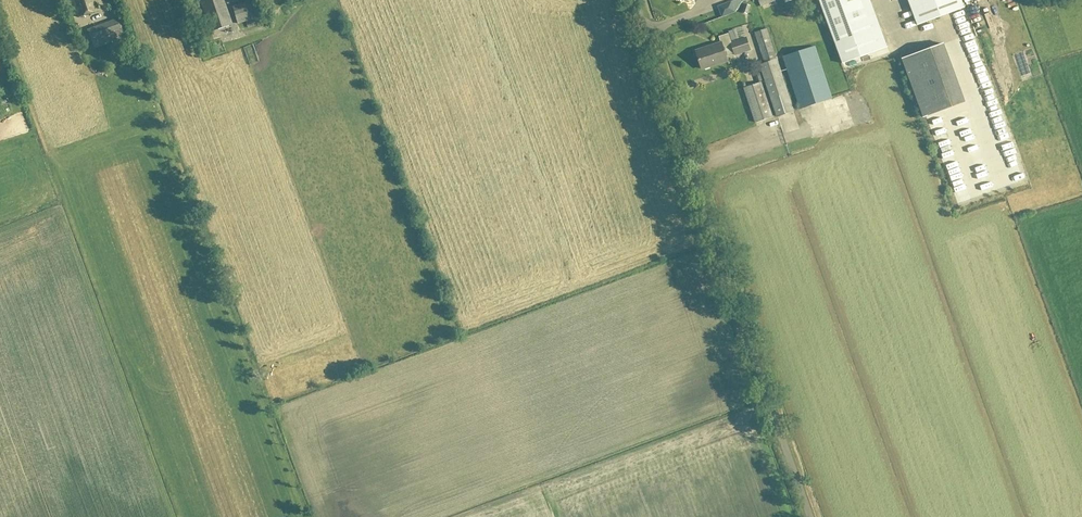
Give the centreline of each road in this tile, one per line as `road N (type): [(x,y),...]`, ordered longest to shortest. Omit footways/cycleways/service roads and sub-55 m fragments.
road 1 (unclassified): [(810,516),(634,0)]

